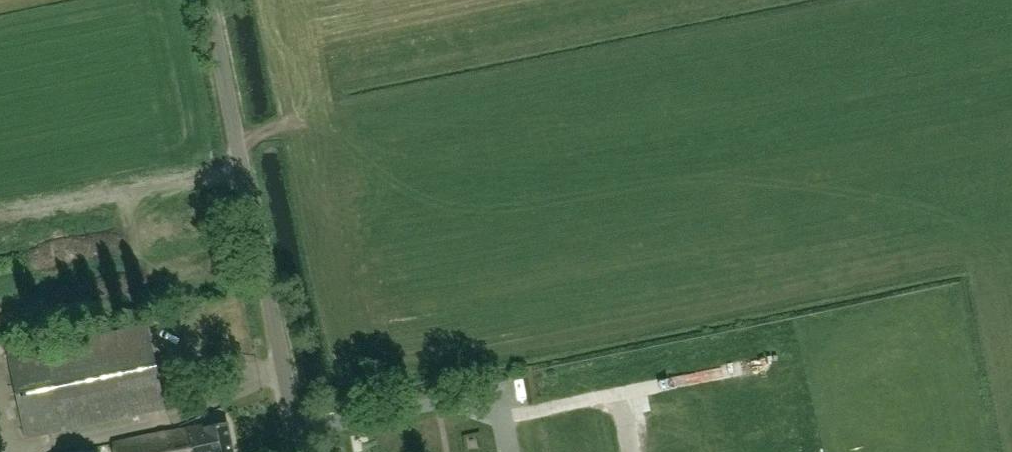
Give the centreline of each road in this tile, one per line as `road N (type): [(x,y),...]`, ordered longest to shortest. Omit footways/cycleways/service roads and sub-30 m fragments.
road 1 (unclassified): [(304,451),(211,0)]

